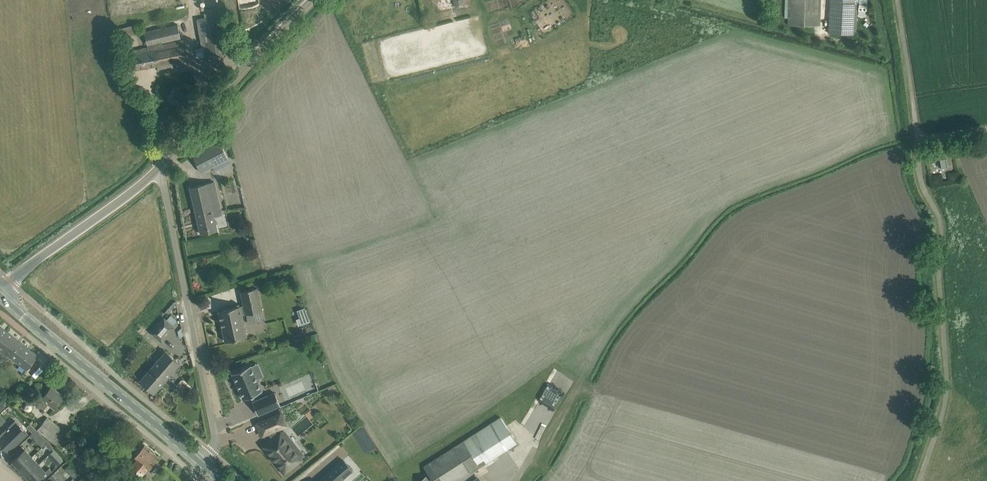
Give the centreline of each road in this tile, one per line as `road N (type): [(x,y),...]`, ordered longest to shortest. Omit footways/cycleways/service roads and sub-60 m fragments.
road 1 (unclassified): [(199,461),(216,443),(159,159)]
road 2 (secondary): [(199,461),(0,294)]
road 3 (unclassified): [(159,159),(316,0)]
road 4 (unclassified): [(0,282),(88,227),(159,159)]

